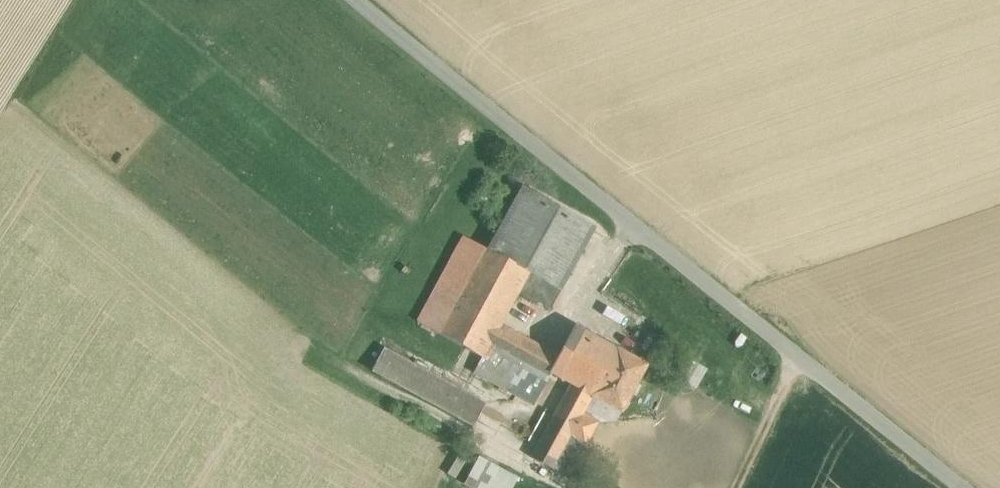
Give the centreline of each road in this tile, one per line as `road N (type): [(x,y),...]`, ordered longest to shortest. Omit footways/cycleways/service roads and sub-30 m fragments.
road 1 (unclassified): [(960,487),(357,0)]

